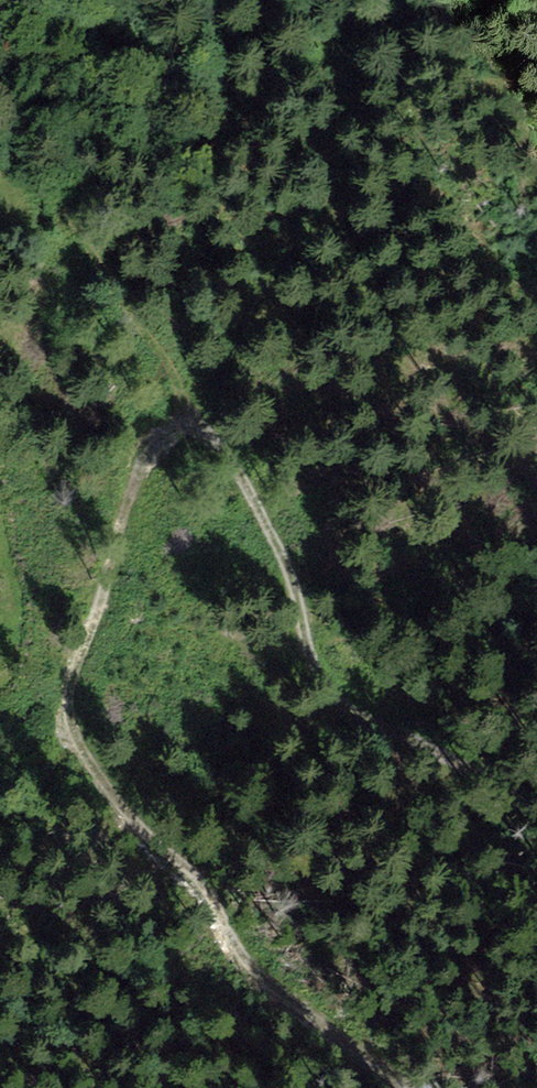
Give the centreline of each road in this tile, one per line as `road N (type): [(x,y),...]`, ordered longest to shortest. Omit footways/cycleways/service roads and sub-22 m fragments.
road 1 (track): [(536,791),(498,783),(410,733),(348,721),(312,670),(288,570),(247,476),(222,444),(199,434),(168,431),(147,445),(73,681),(73,739),(134,818),(202,881),(254,969),(411,1087)]
road 2 (track): [(180,432),(164,359),(123,292)]

